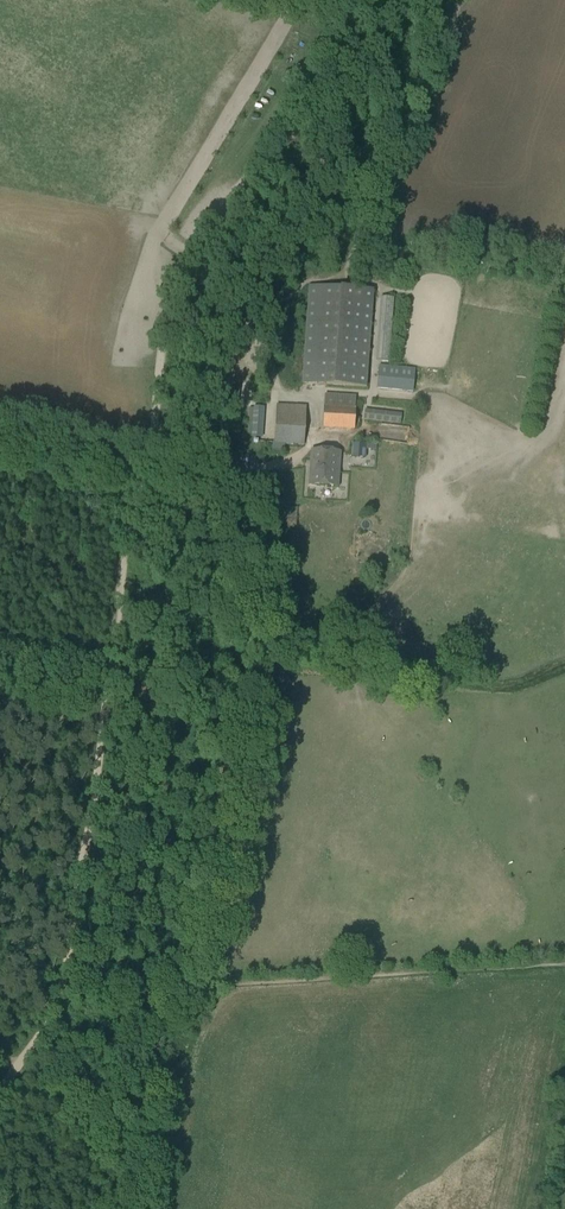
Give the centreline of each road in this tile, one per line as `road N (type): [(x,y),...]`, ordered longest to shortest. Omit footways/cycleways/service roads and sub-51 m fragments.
road 1 (track): [(351,0),(263,154),(192,258),(167,318),(150,469),(122,567),(57,1001)]
road 2 (track): [(192,258),(213,271),(267,361),(278,394),(311,401),(315,434),(295,456),(226,481),(147,480)]
road 3 (track): [(152,452),(0,419)]

